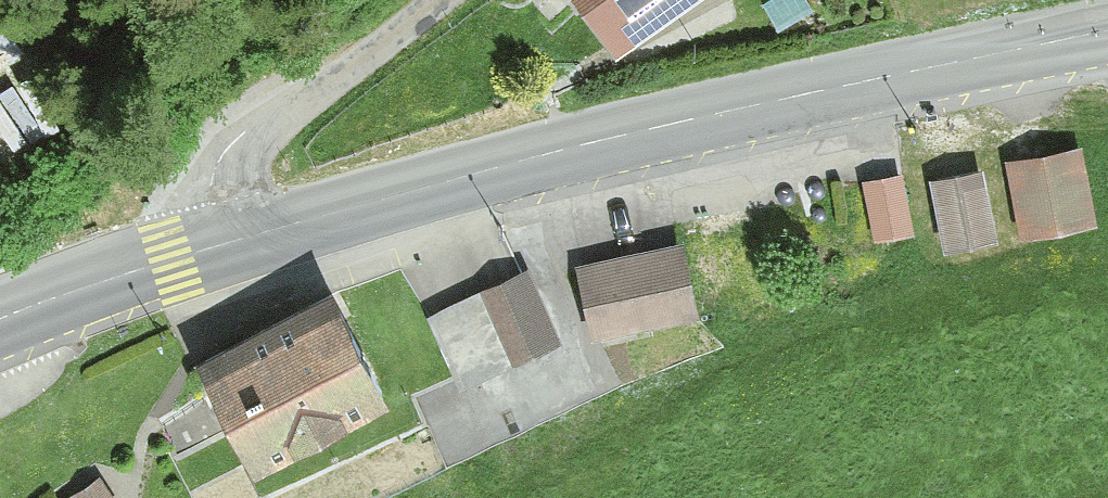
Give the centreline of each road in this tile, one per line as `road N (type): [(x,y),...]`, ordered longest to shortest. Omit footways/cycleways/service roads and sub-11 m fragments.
road 1 (secondary): [(1107,36),(563,151),(205,255)]
road 2 (unclassified): [(205,255),(201,192),(227,138),(341,75),(433,0)]
road 3 (secondary): [(205,255),(0,323)]

